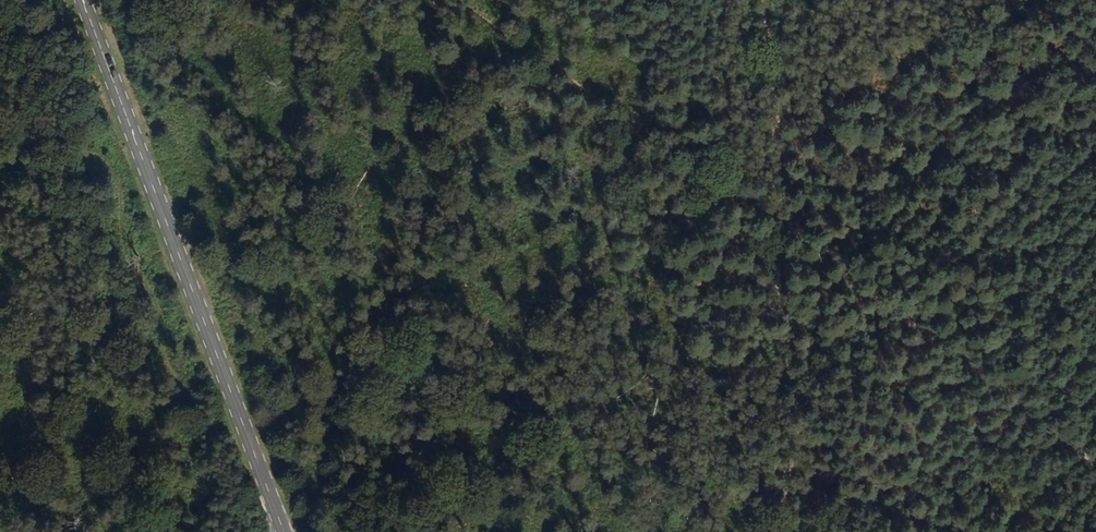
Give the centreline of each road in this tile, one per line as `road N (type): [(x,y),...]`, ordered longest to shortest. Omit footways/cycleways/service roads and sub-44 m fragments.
road 1 (track): [(1095,460),(477,0)]
road 2 (primary): [(88,0),(286,531)]
road 3 (track): [(765,0),(793,428),(768,531)]
road 4 (track): [(108,531),(146,467),(238,405)]

